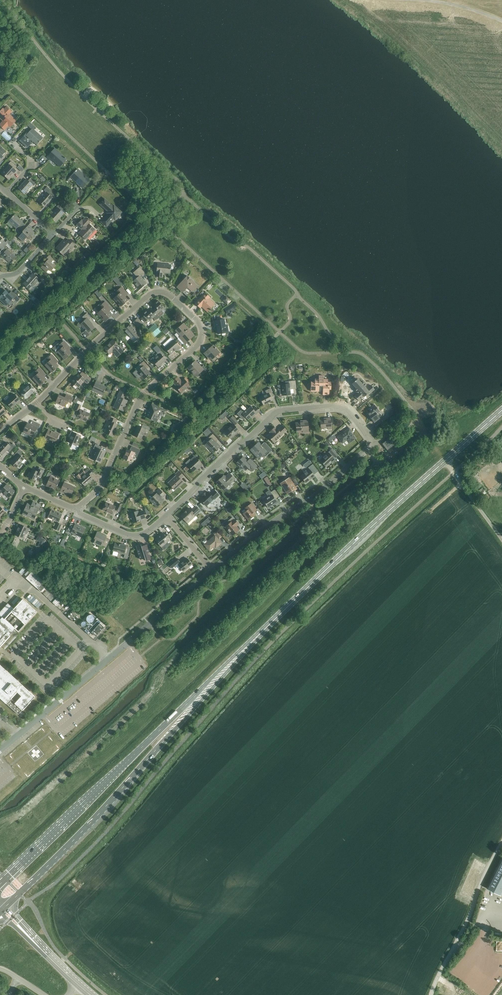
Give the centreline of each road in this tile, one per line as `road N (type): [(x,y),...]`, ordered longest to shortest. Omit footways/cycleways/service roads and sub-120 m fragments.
road 1 (residential): [(210,569),(373,444),(355,418),(335,405),(274,414),(166,515)]
road 2 (primary): [(6,906),(262,632)]
road 3 (primary): [(262,632),(0,884)]
road 4 (residential): [(143,392),(203,337),(171,295),(154,295),(133,309),(38,403)]
road 5 (primary): [(262,632),(445,460)]
road 6 (unclassified): [(431,994),(501,842)]
road 7 (residential): [(0,750),(108,659)]
road 8 (residential): [(108,659),(0,569)]
road 9 (residential): [(108,659),(210,569)]
road 10 (residential): [(77,509),(104,479),(143,392)]

